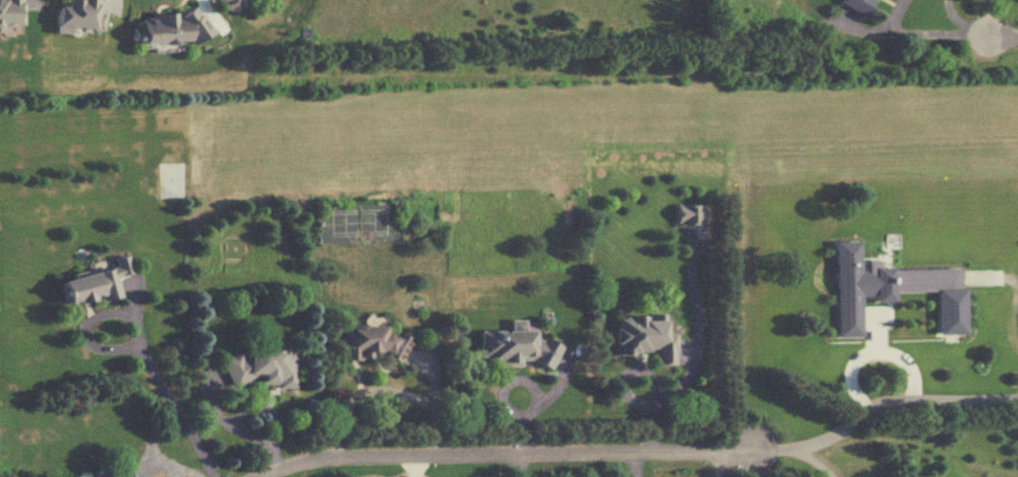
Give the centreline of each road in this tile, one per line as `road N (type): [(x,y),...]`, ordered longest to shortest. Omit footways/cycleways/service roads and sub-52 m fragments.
road 1 (residential): [(260,476),(331,459),(775,449)]

